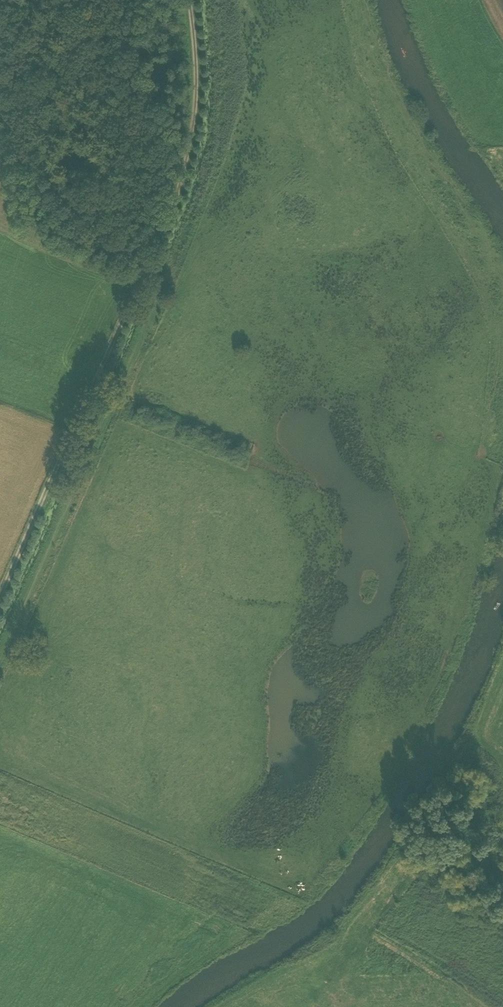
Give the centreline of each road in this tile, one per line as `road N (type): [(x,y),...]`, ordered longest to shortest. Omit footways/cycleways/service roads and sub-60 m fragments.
road 1 (track): [(0,598),(178,194),(195,115),(188,0)]
road 2 (track): [(0,654),(110,405)]

